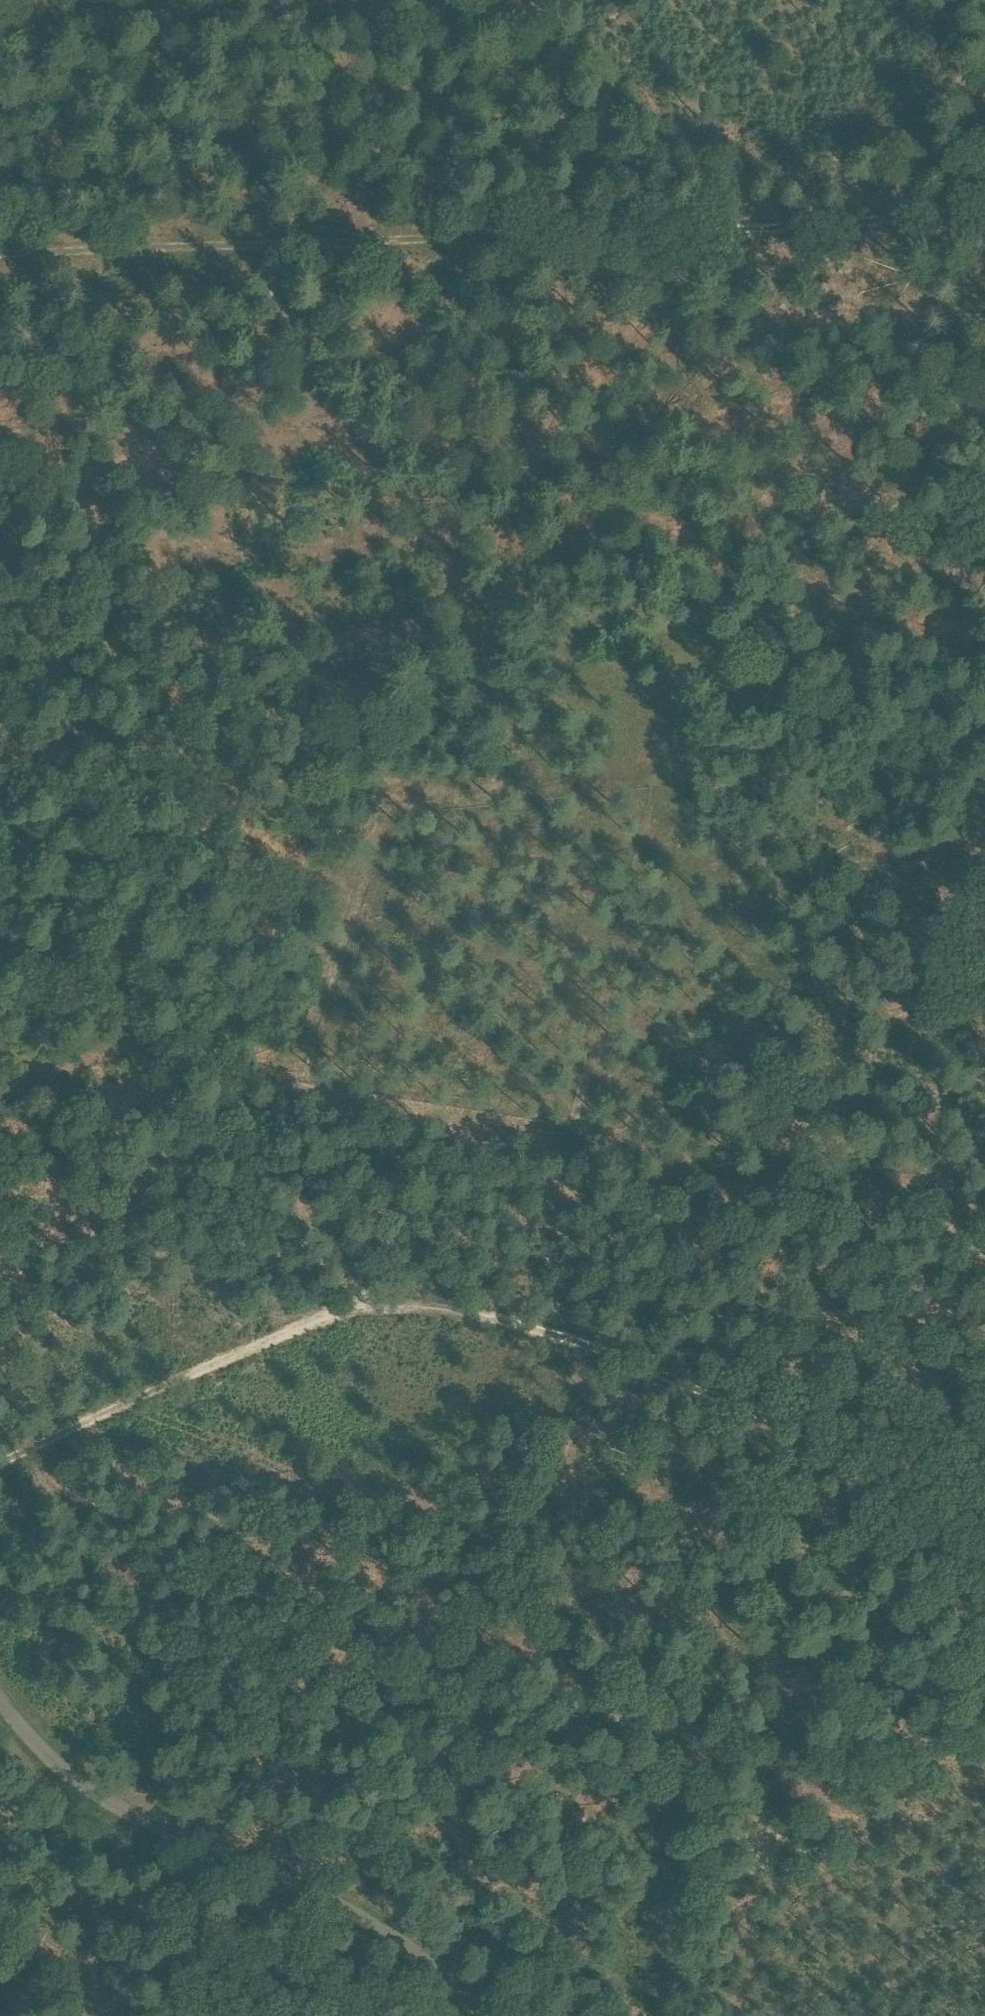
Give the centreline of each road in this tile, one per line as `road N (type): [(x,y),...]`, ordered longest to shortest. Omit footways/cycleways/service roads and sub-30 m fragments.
road 1 (track): [(0,1465),(246,1350),(381,1310),(449,1313),(516,1329),(984,1510)]
road 2 (track): [(0,254),(836,224),(984,191)]
road 3 (track): [(367,1315),(358,1215),(390,1112),(521,886),(629,749),(708,734)]
road 4 (unclassified): [(487,2015),(383,1933),(74,1780),(0,1702)]
road 5 (track): [(217,2015),(343,1984),(402,1947)]

